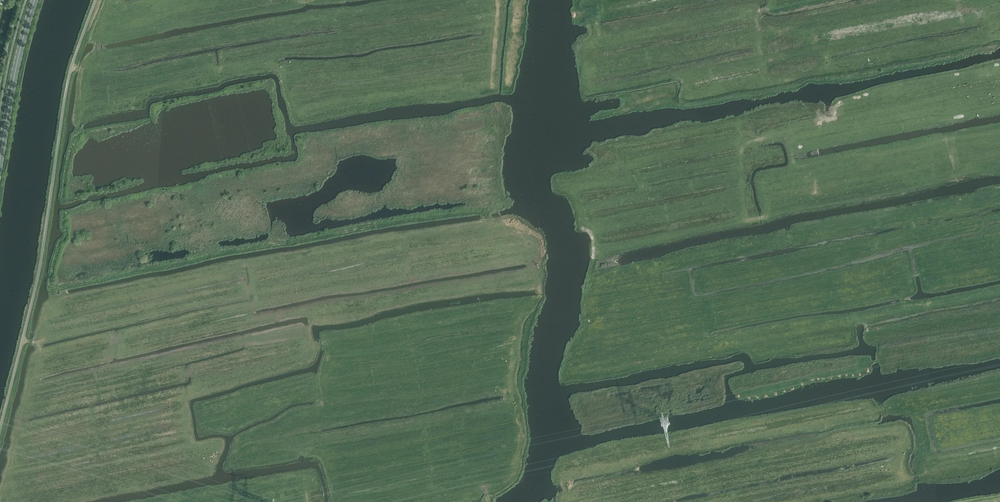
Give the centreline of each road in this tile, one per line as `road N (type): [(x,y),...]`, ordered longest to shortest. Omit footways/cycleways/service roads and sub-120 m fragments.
road 1 (primary): [(0,155),(34,0)]

